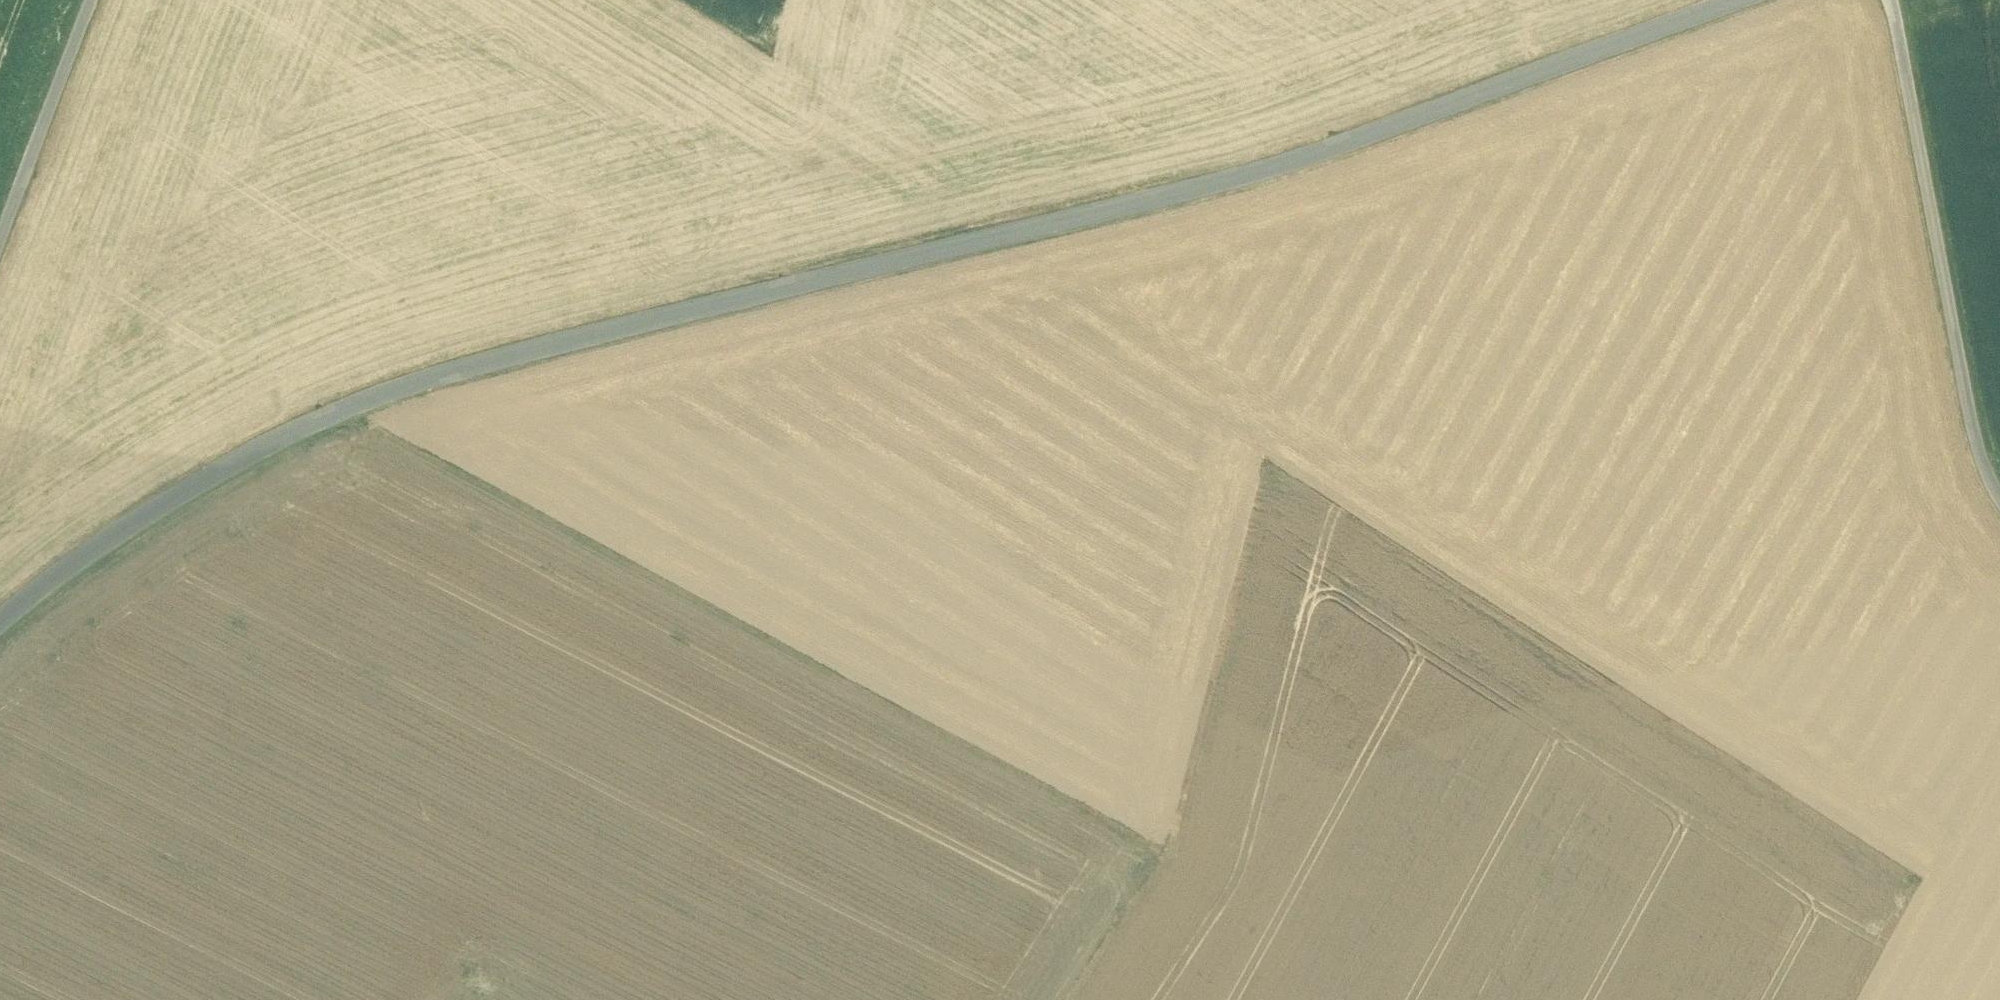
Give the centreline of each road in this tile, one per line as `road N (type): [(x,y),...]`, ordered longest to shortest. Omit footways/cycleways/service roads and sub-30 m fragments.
road 1 (tertiary): [(0,622),(71,560),(198,482),(366,400),(468,366),(1285,163),(1732,0)]
road 2 (track): [(1999,506),(1988,494),(1890,0)]
road 3 (unclassified): [(92,0),(0,246)]

